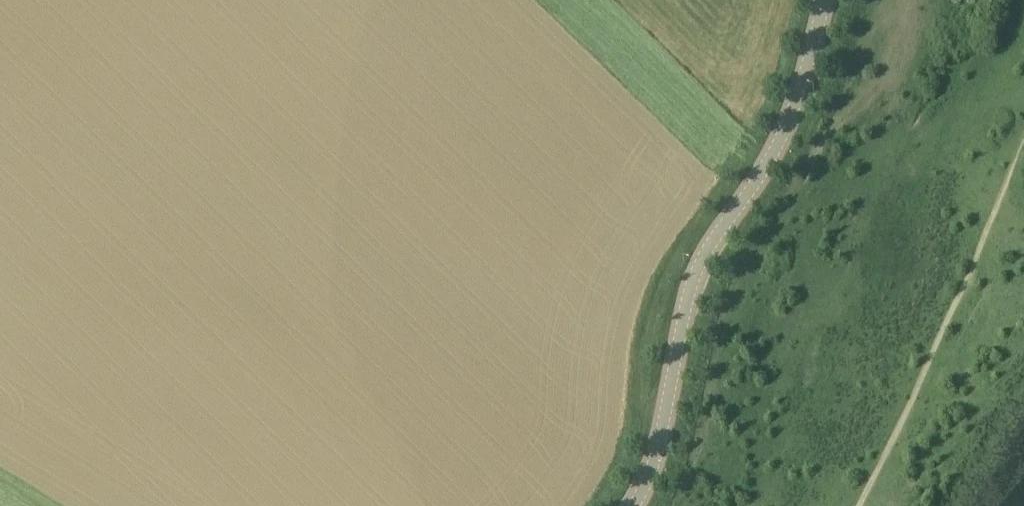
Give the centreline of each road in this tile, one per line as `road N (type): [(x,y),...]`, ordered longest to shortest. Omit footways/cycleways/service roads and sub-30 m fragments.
road 1 (unclassified): [(630,505),(659,452),(689,294),(788,131),(826,0)]

